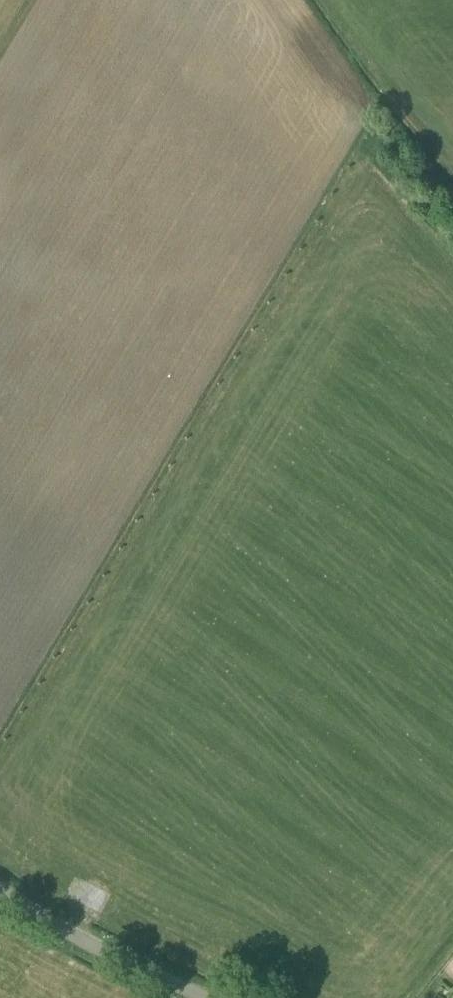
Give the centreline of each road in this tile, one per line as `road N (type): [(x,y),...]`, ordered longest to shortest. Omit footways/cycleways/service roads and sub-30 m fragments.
road 1 (unclassified): [(207,997),(0,890)]

